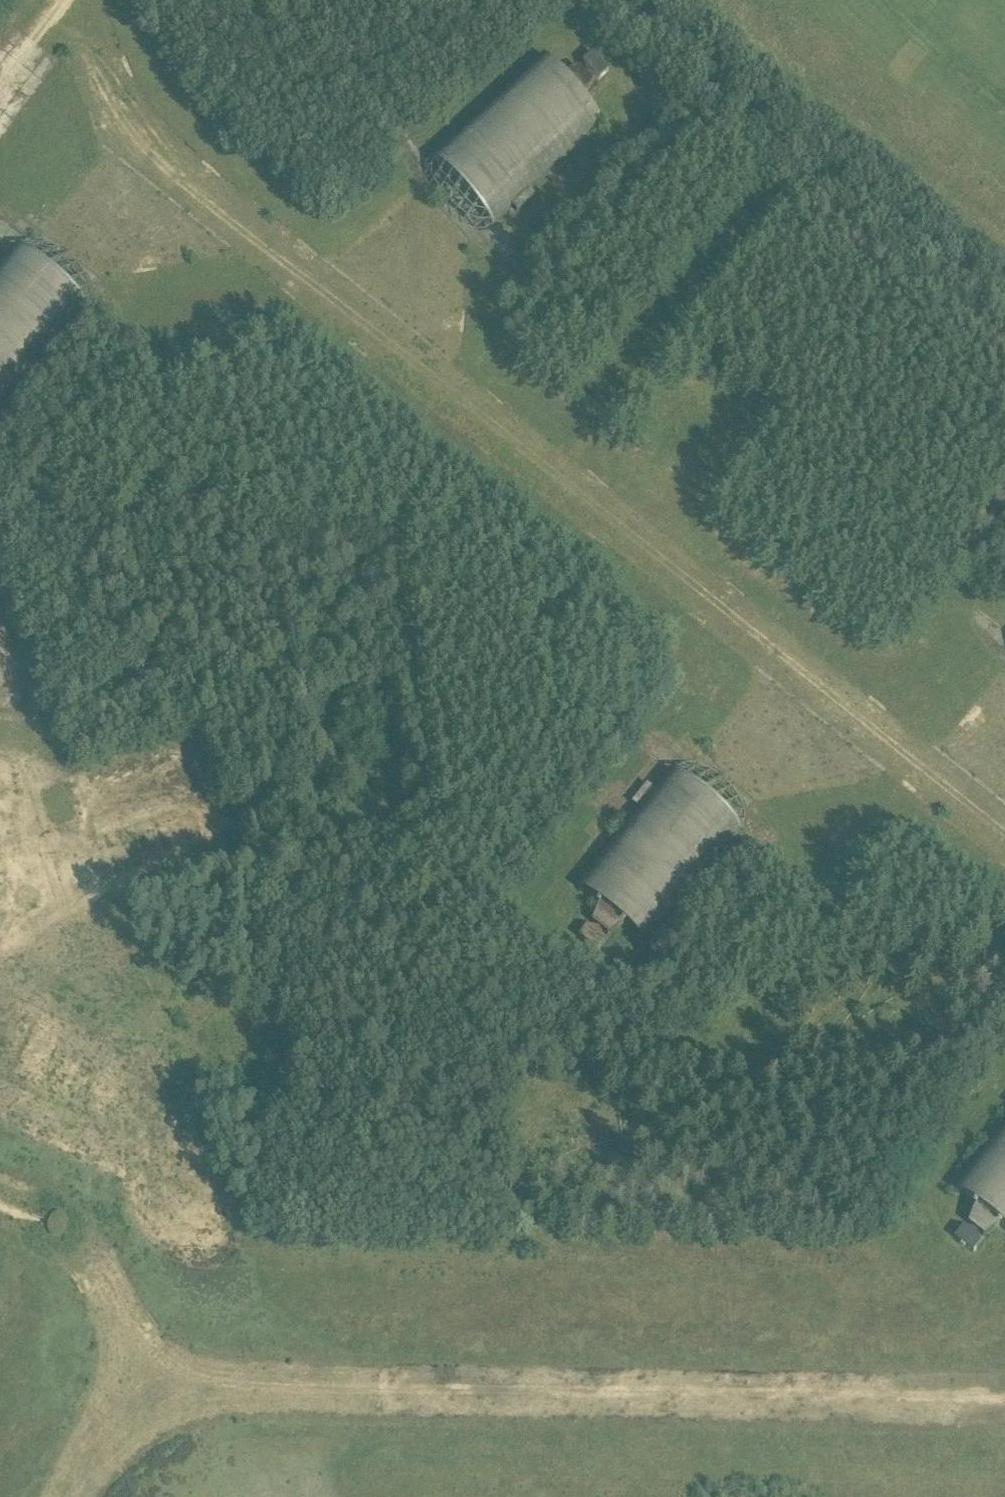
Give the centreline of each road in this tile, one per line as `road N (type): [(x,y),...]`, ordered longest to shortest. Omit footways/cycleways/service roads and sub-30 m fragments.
road 1 (track): [(66,0),(127,130),(1004,826)]
road 2 (track): [(64,1496),(117,1442),(215,1404),(1004,1414)]

